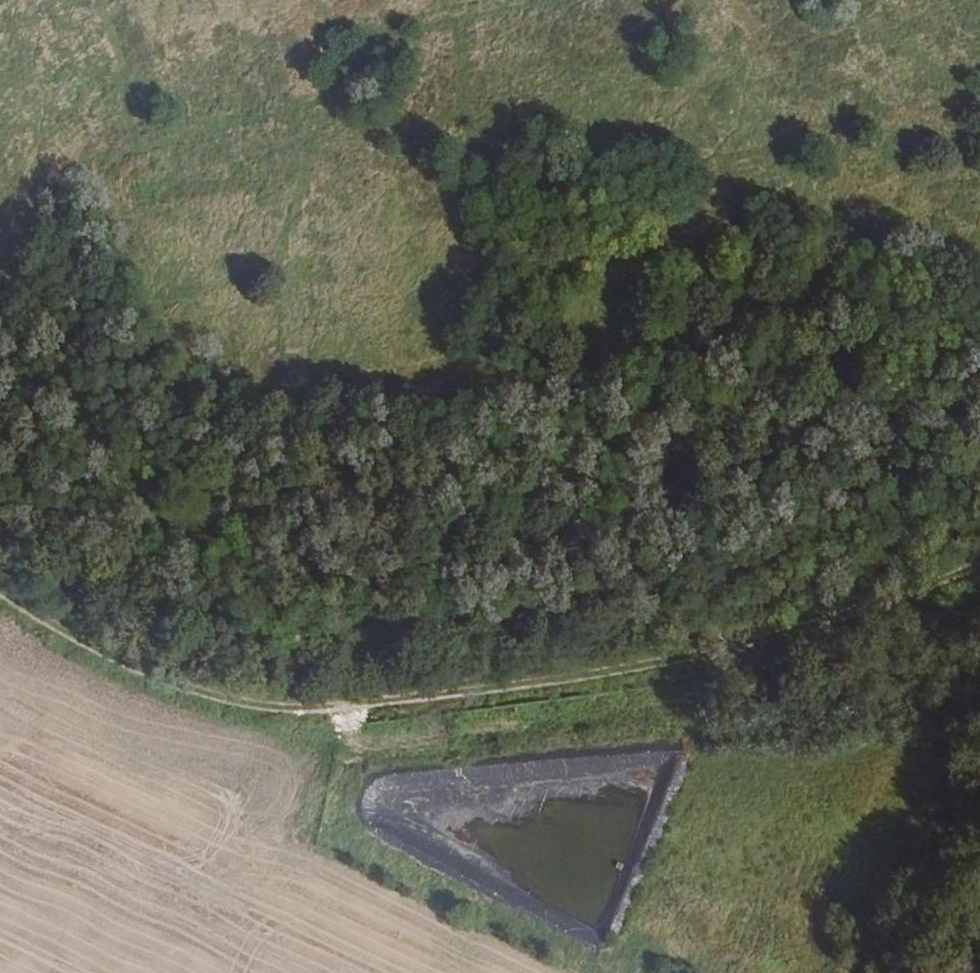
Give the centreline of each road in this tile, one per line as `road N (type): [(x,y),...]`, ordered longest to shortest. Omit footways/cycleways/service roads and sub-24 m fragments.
road 1 (track): [(0,598),(78,647),(177,691),(281,712),(427,705),(689,659),(979,564)]

